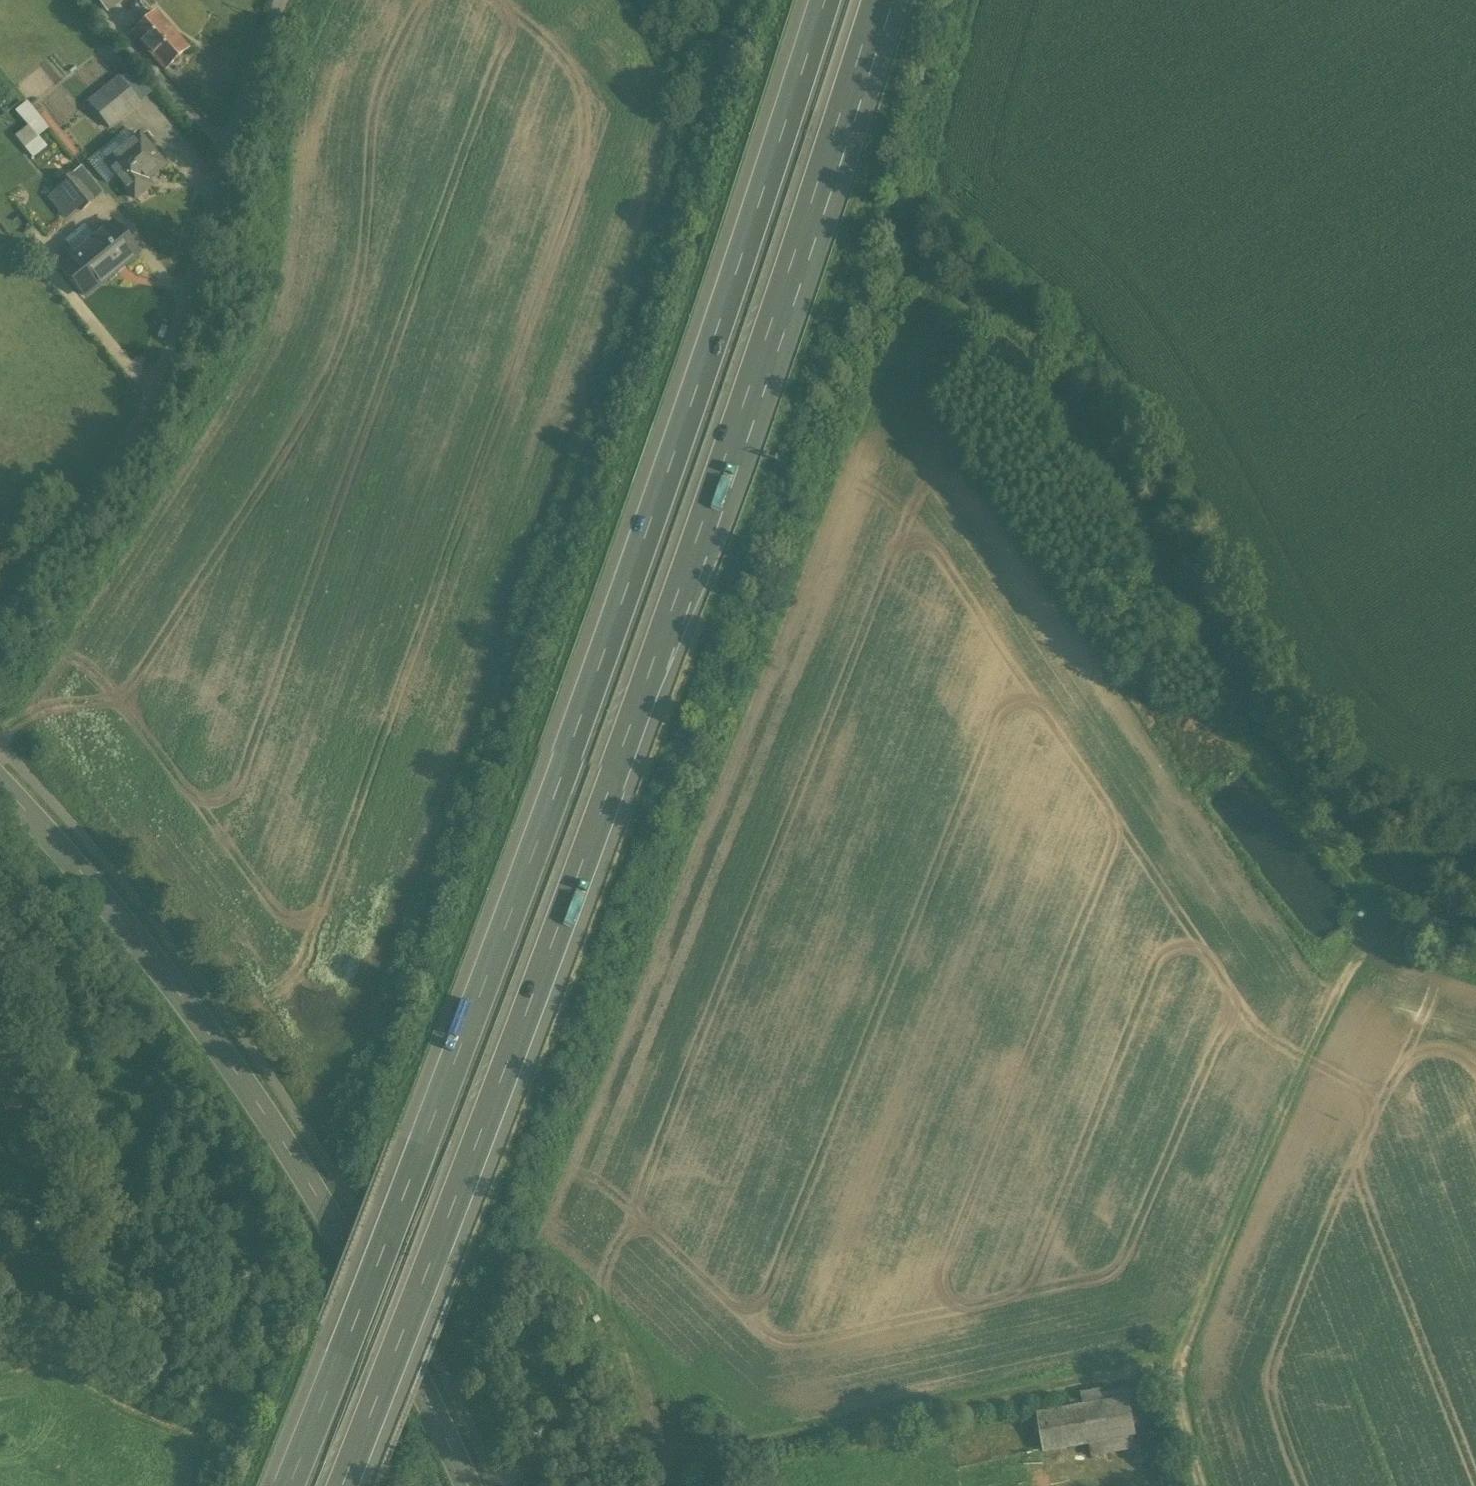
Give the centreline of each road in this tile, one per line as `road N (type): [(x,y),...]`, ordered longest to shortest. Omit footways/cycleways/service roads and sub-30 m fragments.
road 1 (motorway): [(830,0),(678,469),(286,1485)]
road 2 (motorway): [(344,1485),(541,981),(717,483),(874,0)]
road 3 (secondary): [(468,1485),(384,1296),(346,1231),(193,1010),(0,784)]
road 4 (unclassified): [(0,597),(135,421),(170,353),(234,129),(285,0)]
road 5 (track): [(1138,1368),(783,1435),(502,1476)]
road 6 (track): [(1208,1485),(1175,1396),(1193,1330),(1351,961),(1379,929)]

